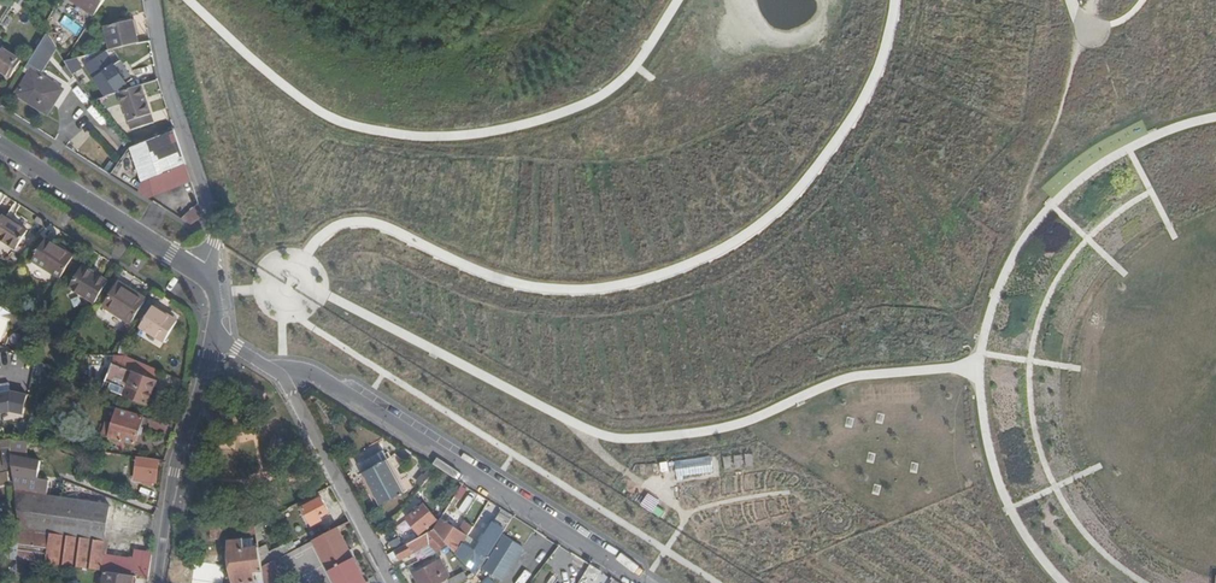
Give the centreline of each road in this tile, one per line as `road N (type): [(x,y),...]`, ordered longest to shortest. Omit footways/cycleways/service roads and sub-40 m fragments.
road 1 (track): [(187,0),(279,84),(333,120),(441,138),(514,127),(612,87),(679,0)]
road 2 (residential): [(205,272),(218,334),(175,471),(159,582)]
road 3 (residential): [(152,0),(166,76),(215,228),(205,272)]
road 4 (tertiary): [(205,272),(0,147)]
road 5 (residential): [(286,380),(393,582)]

